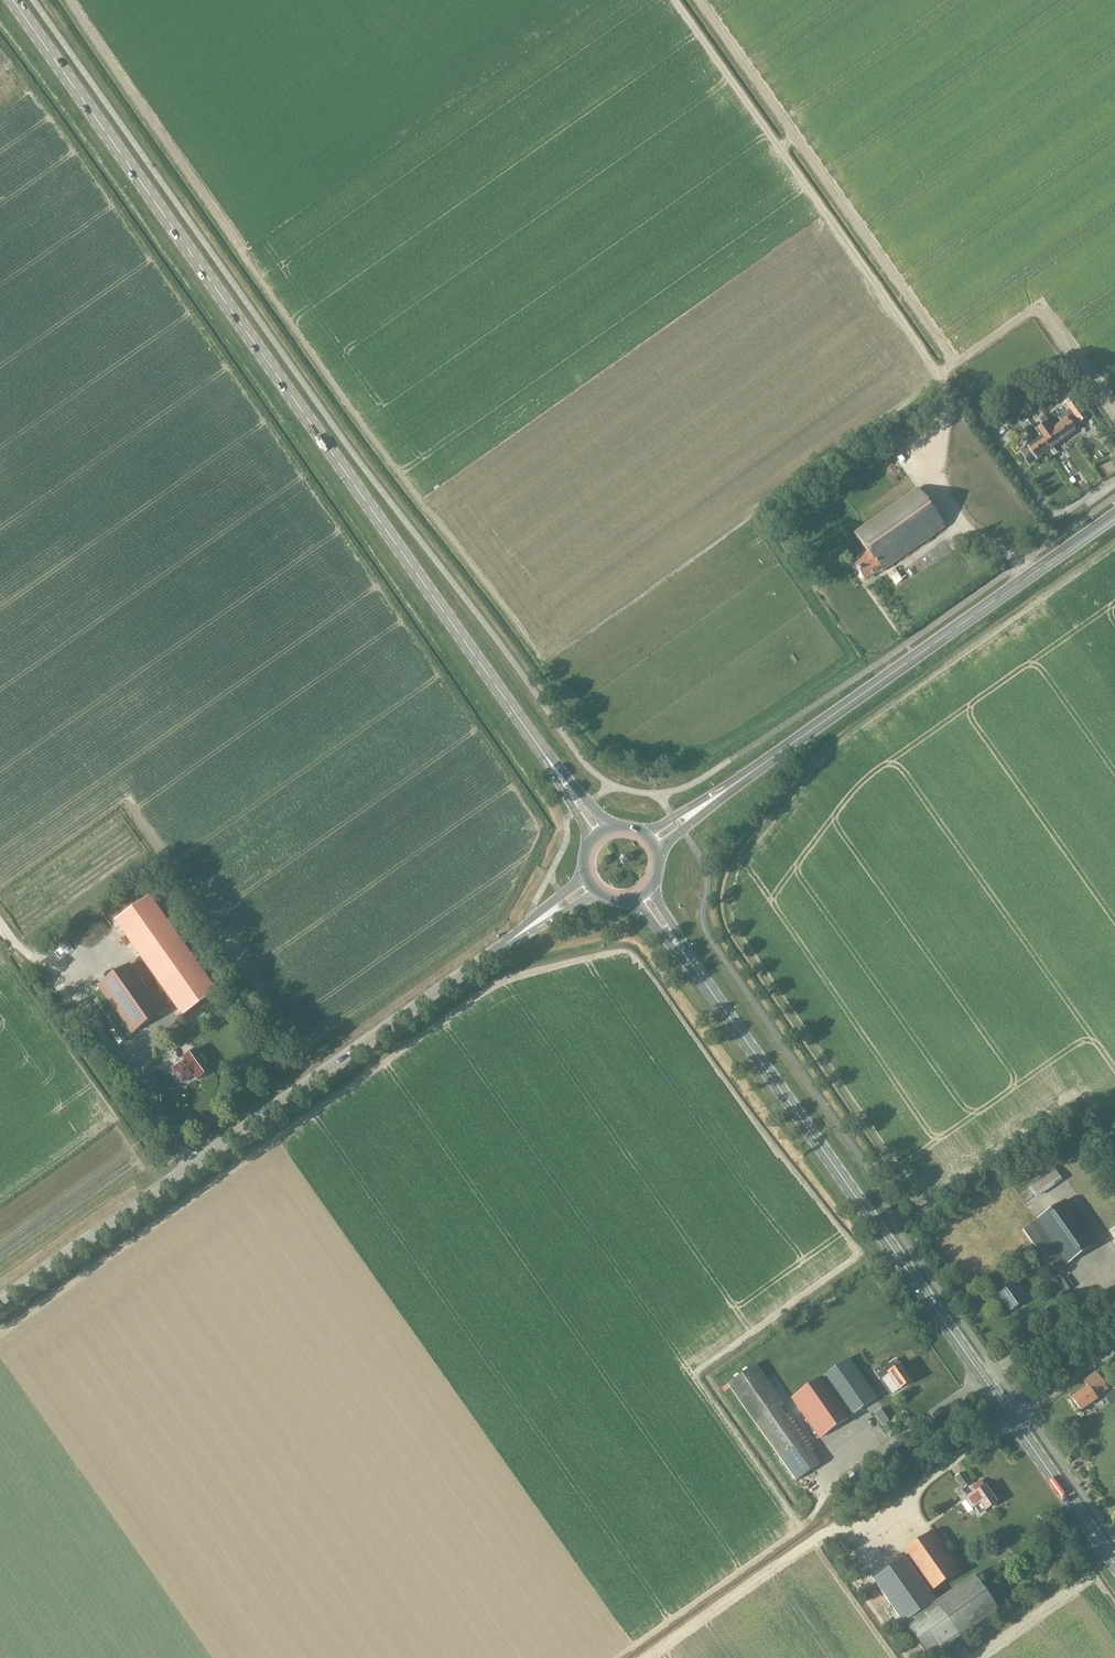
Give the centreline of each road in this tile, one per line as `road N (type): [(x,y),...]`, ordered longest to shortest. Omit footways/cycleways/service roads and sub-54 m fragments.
road 1 (primary): [(12,0),(546,757)]
road 2 (primary): [(1114,1565),(700,977)]
road 3 (unclassified): [(0,1302),(513,938)]
road 4 (tertiary): [(727,789),(1114,515)]
road 5 (track): [(822,1532),(643,1657)]

